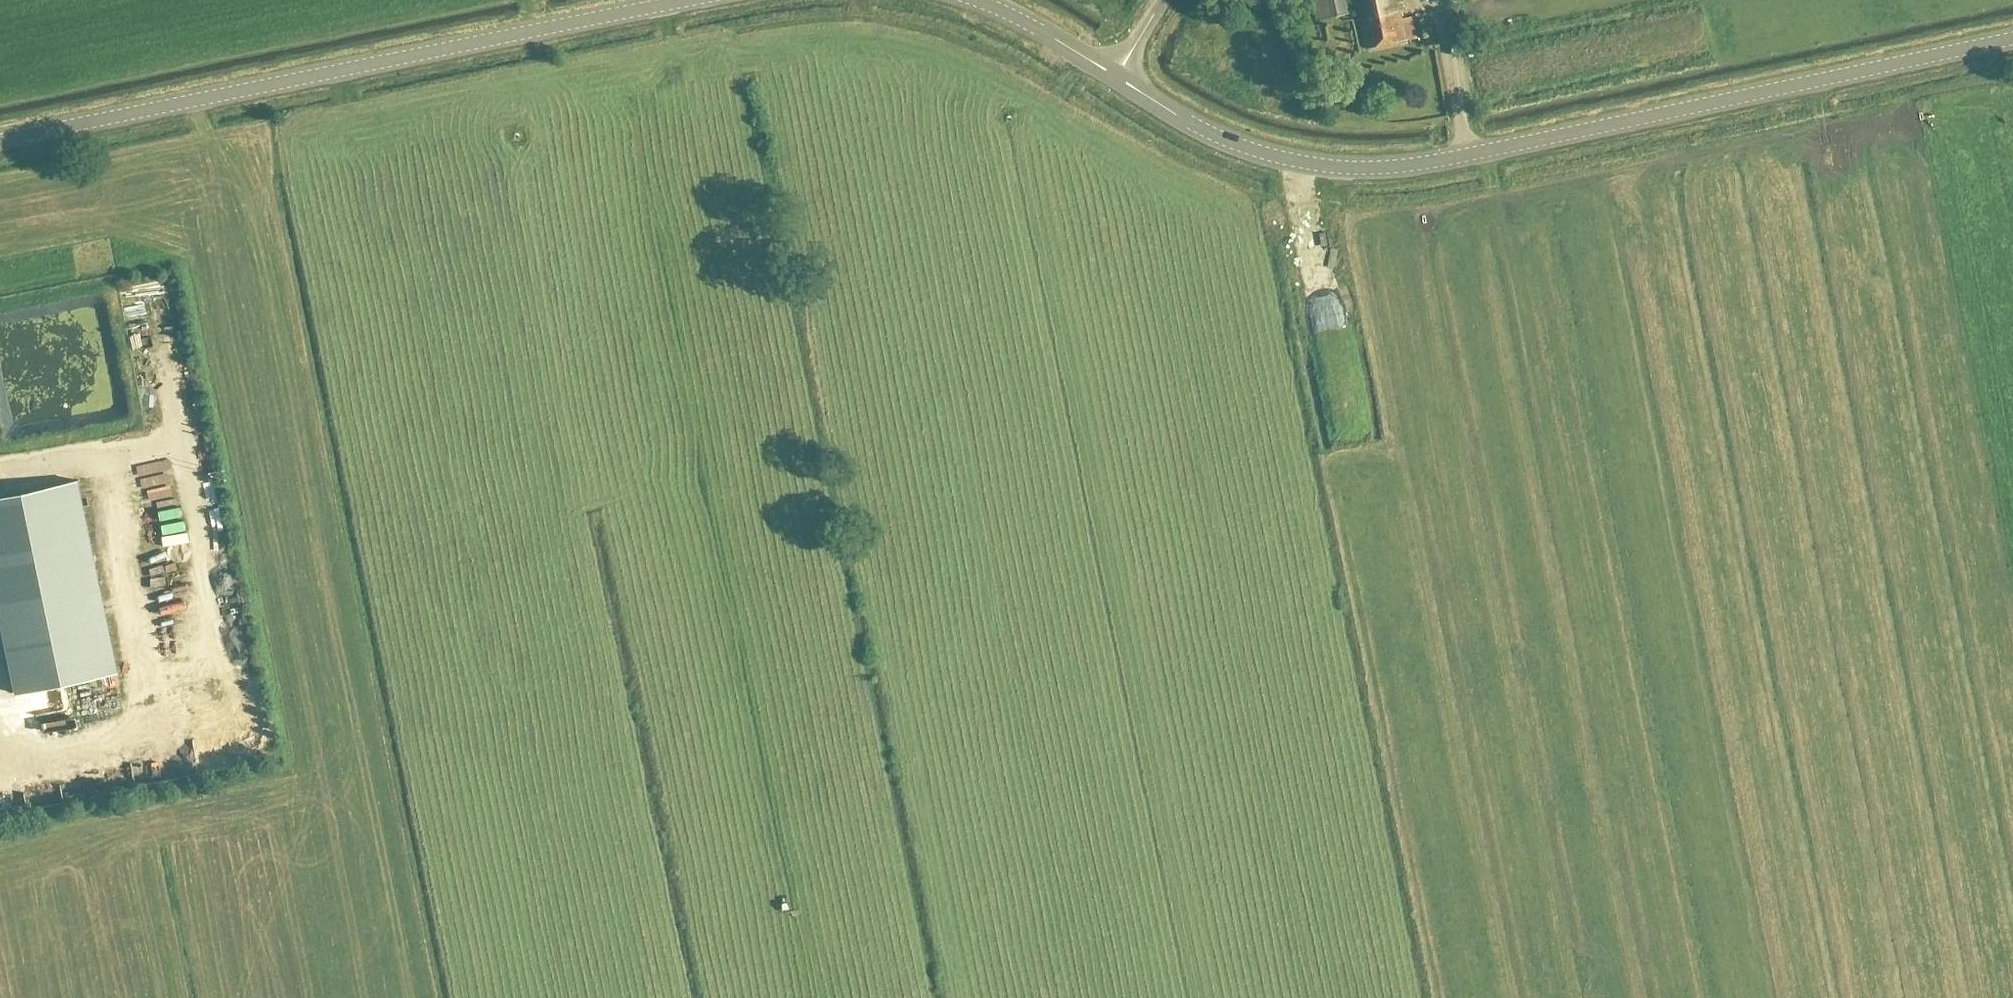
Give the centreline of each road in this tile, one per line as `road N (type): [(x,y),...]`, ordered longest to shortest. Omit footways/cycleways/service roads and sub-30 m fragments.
road 1 (track): [(0,184),(797,21),(870,20),(958,40),(1060,98),(1084,60)]
road 2 (tertiary): [(1117,81),(1218,138),(1355,171),(1456,161),(2012,41)]
road 3 (tertiary): [(0,143),(707,0)]
road 4 (tertiary): [(965,0),(1008,16),(1117,81)]

